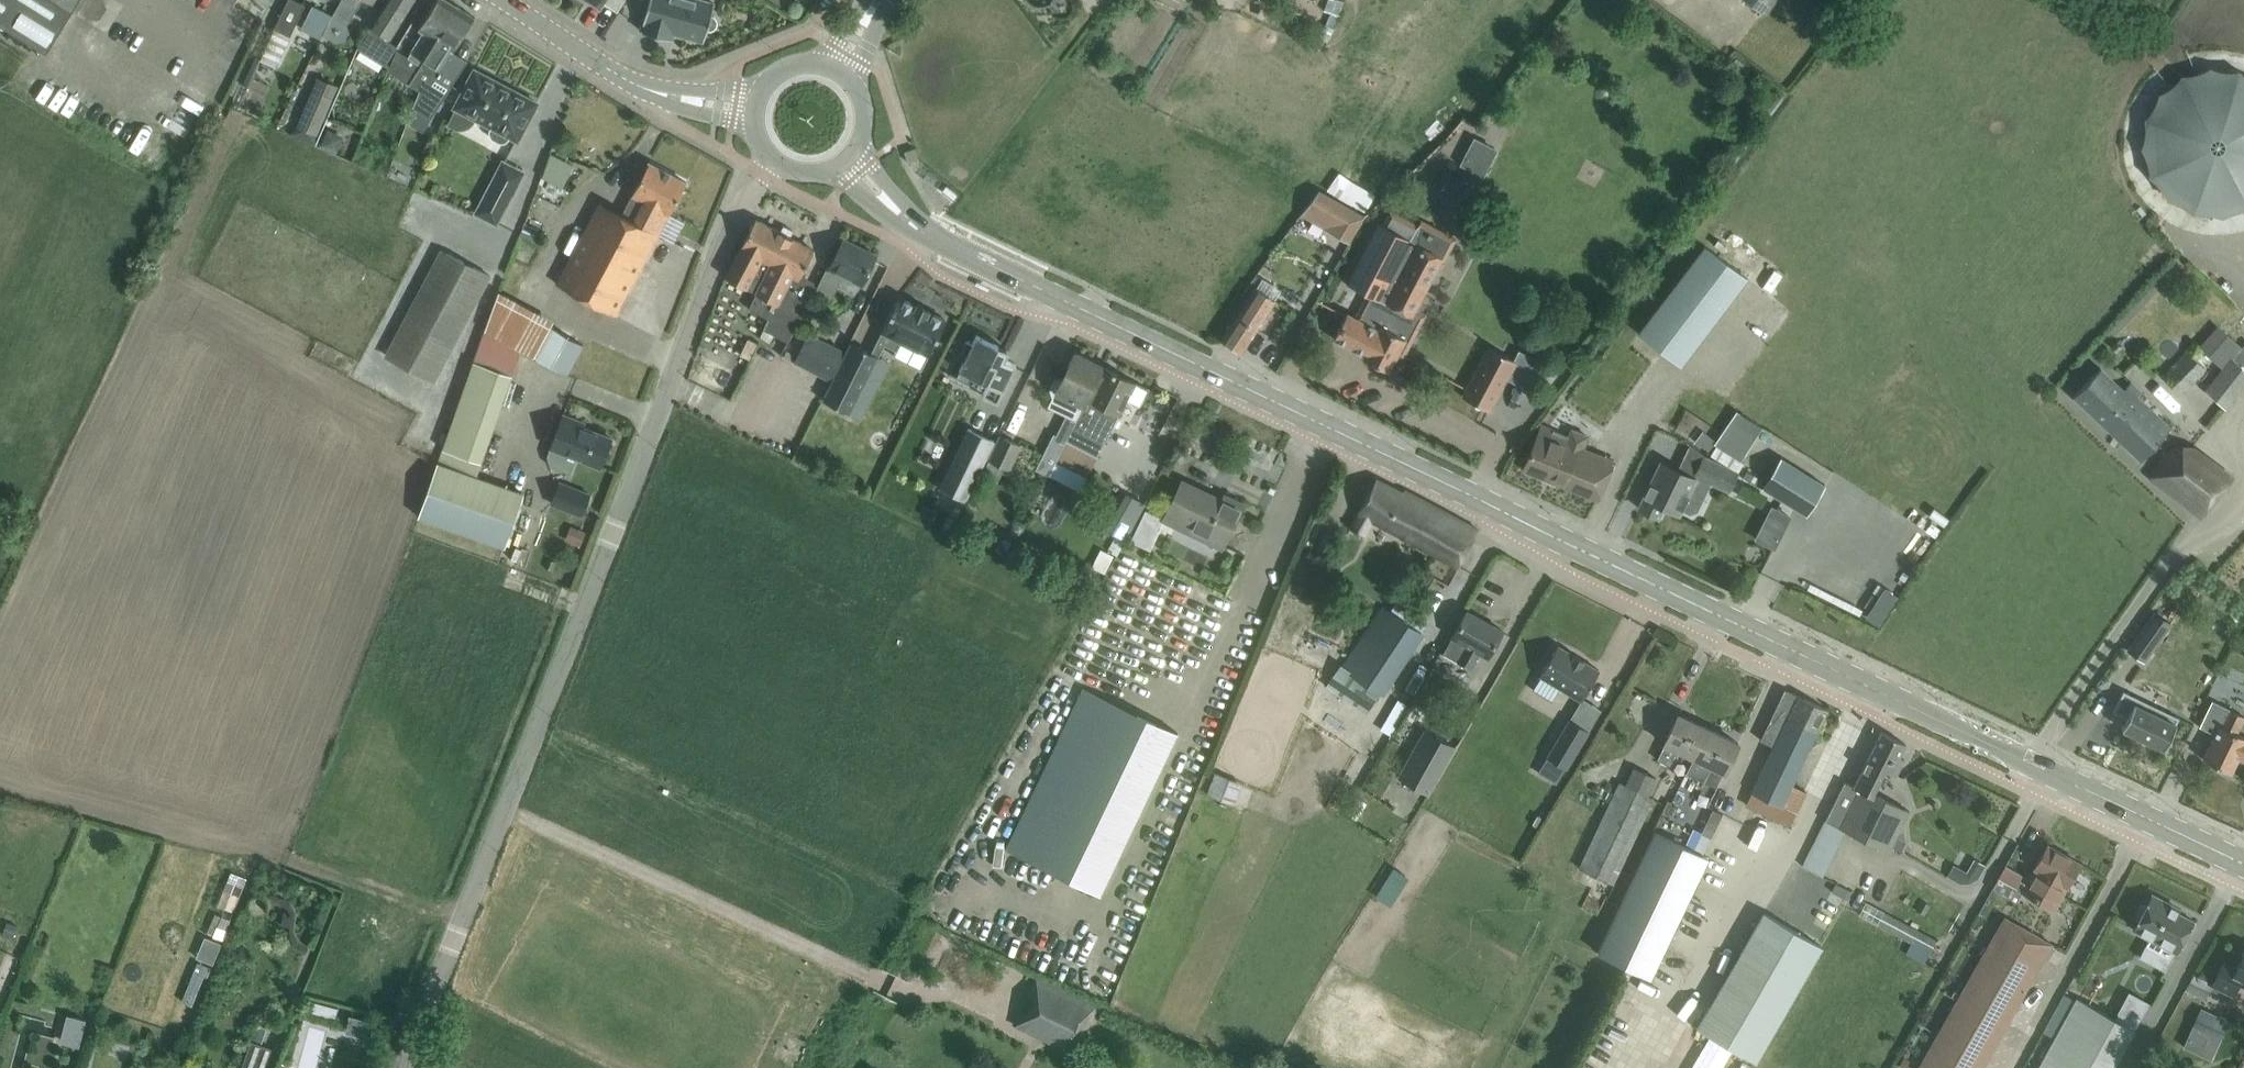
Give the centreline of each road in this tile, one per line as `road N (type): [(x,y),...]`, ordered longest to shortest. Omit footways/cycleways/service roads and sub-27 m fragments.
road 1 (tertiary): [(2243,864),(931,235)]
road 2 (unclassified): [(404,1067),(674,372),(767,159)]
road 3 (tertiary): [(663,94),(615,73),(503,0)]

